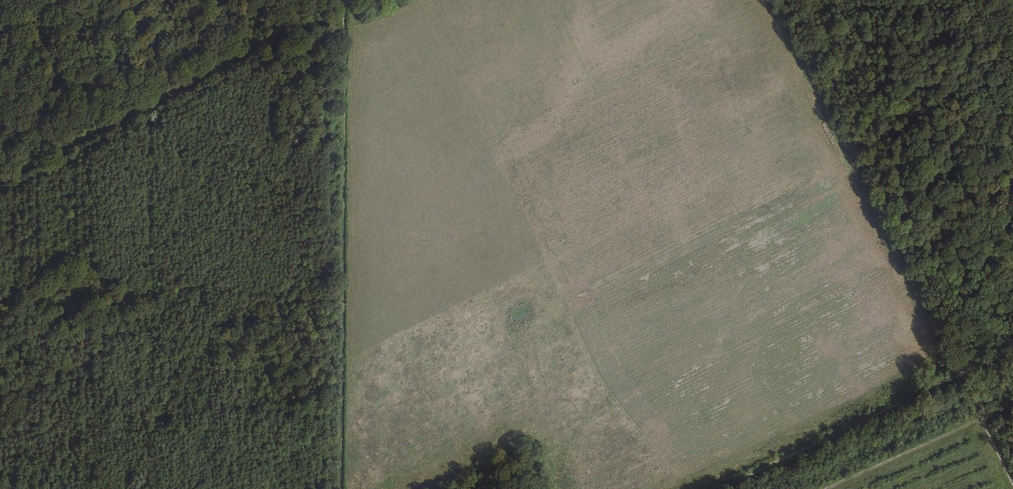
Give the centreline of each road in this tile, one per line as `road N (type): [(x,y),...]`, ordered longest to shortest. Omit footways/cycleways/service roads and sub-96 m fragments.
road 1 (track): [(1012,406),(826,488)]

